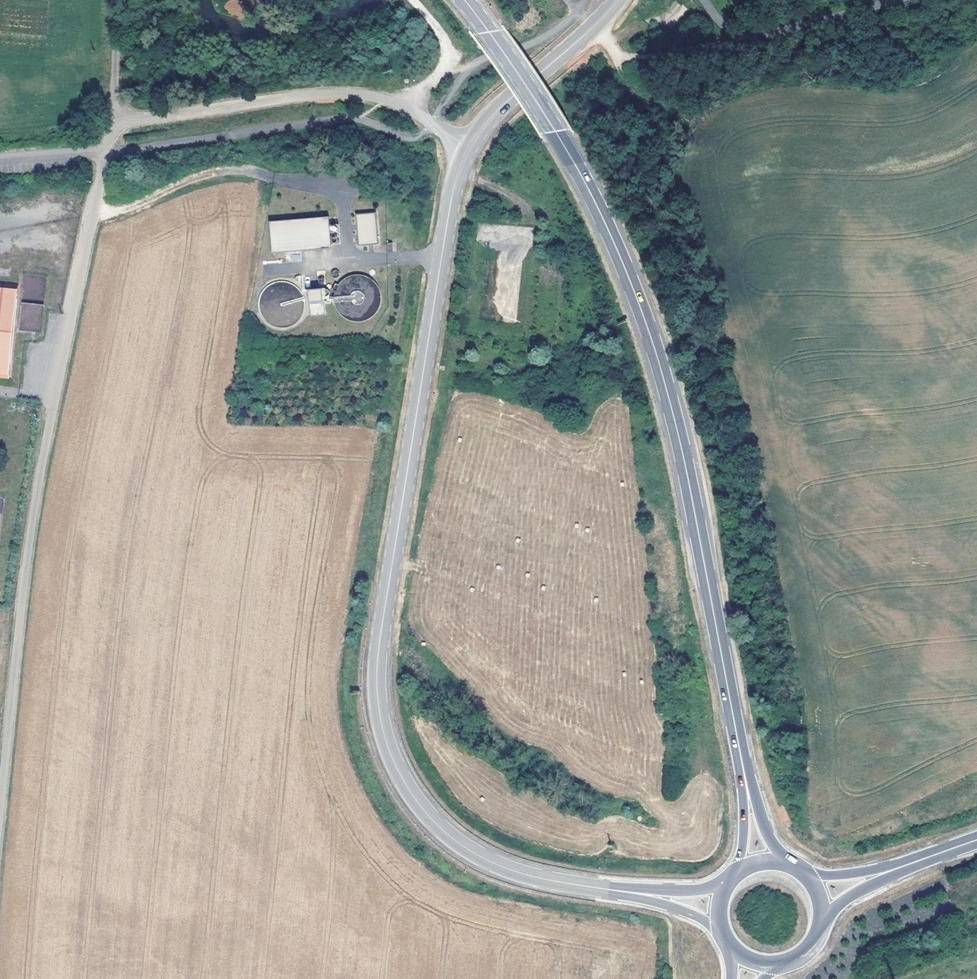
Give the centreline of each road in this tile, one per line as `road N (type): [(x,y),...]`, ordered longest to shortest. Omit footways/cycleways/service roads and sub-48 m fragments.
road 1 (tertiary): [(468,147),(440,261),(377,648),(384,739),(398,776),(451,839),(521,876),(620,895)]
road 2 (primary): [(464,0),(581,176),(641,314),(677,438),(743,784)]
road 3 (unclassified): [(107,152),(32,513),(0,802)]
road 4 (unclassified): [(468,147),(394,102),(318,93),(132,120),(117,126),(107,152)]
road 5 (tertiary): [(617,0),(468,147)]
road 6 (track): [(724,32),(667,54),(618,57),(567,0)]
road 7 (track): [(95,210),(135,206),(212,173),(274,179)]
road 8 (track): [(408,109),(445,62),(443,37),(412,0)]

